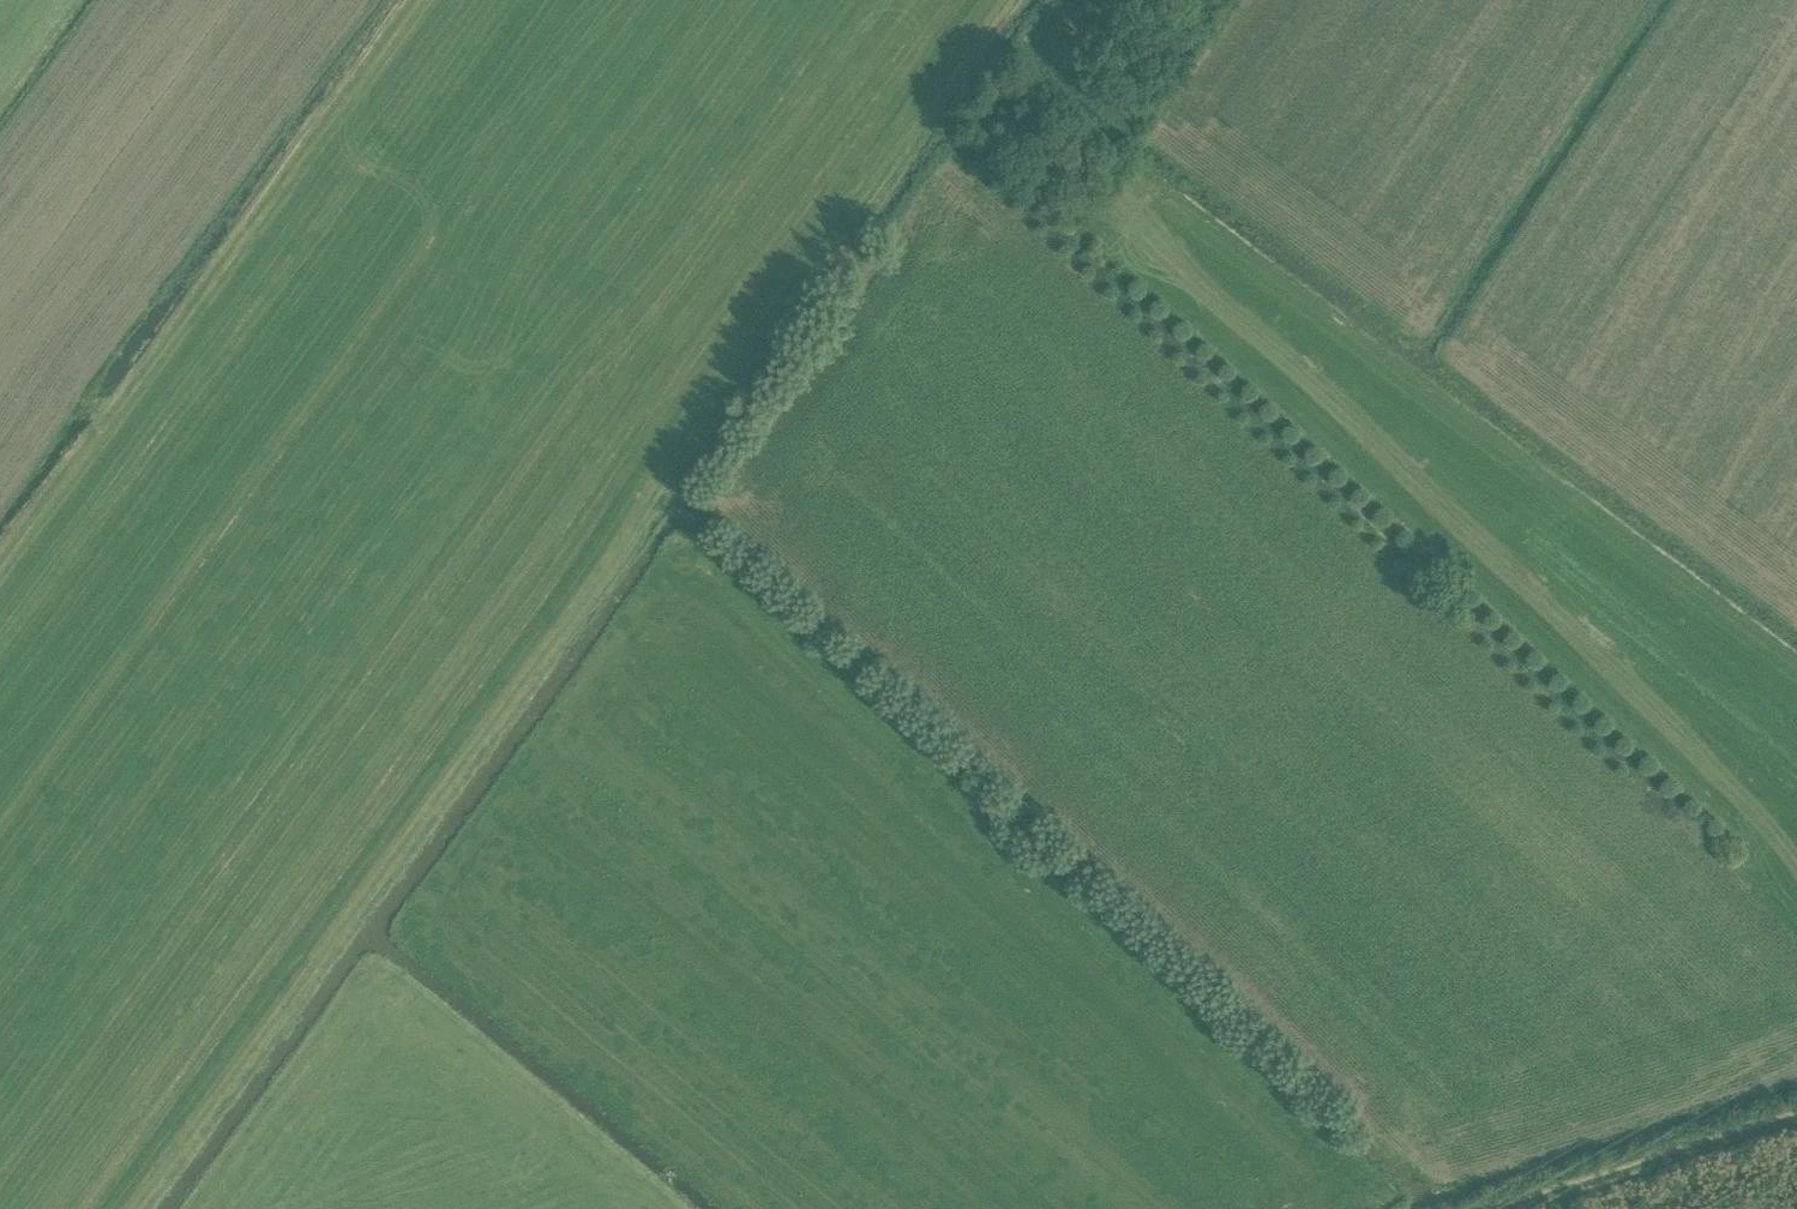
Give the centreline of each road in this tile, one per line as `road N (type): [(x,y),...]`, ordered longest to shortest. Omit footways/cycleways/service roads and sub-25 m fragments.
road 1 (track): [(1515,1208),(1796,1120)]

